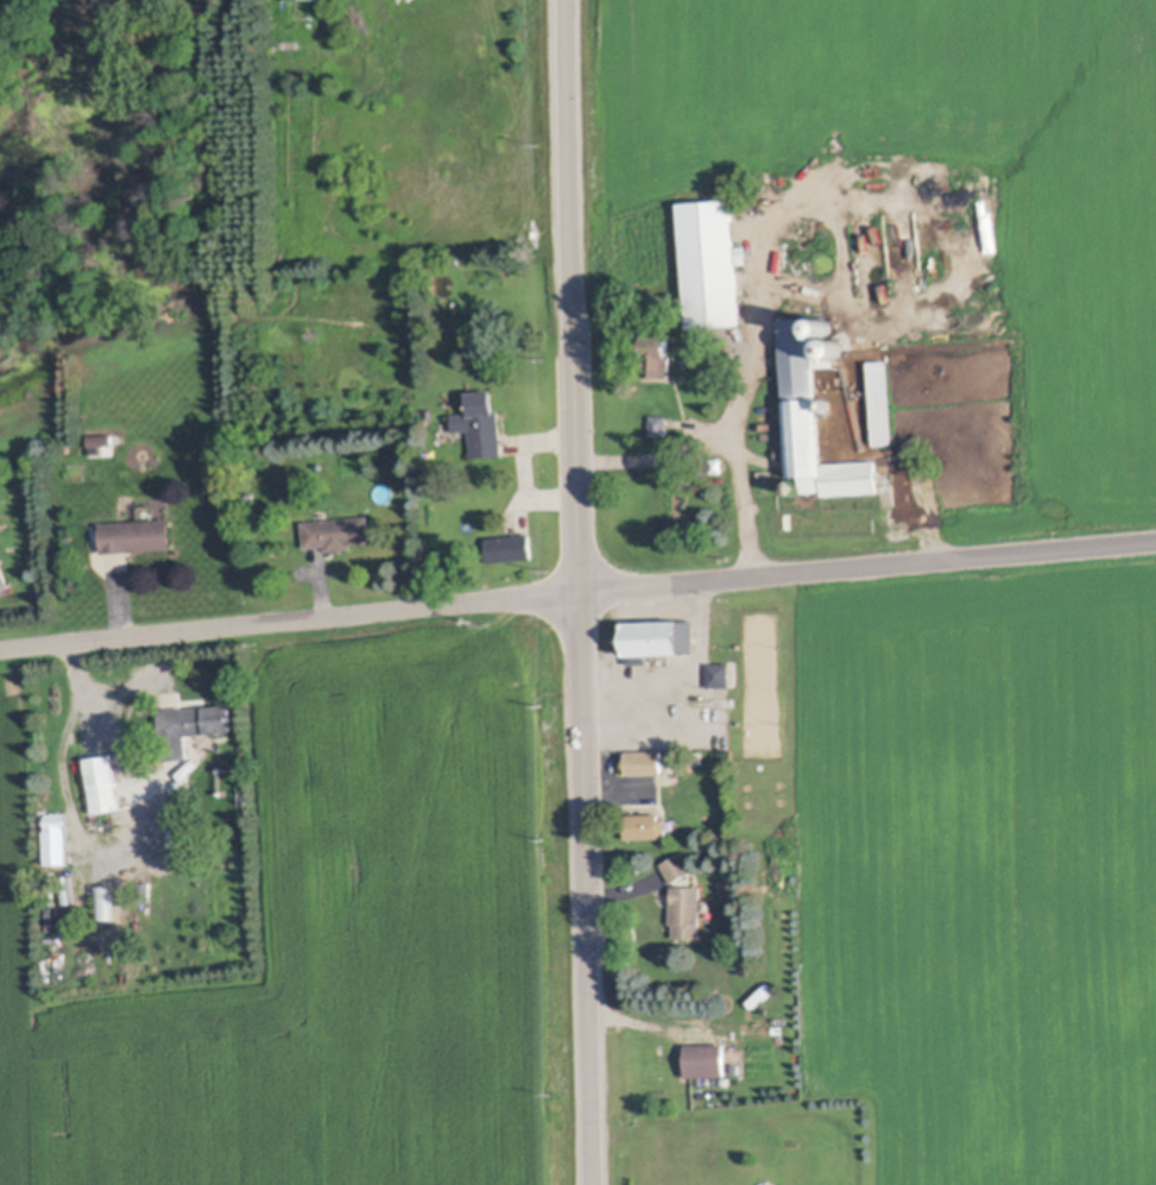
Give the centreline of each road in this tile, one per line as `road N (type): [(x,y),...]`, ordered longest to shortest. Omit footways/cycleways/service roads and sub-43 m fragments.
road 1 (tertiary): [(593,1184),(582,586),(589,452),(571,0)]
road 2 (residential): [(0,649),(582,586),(1155,536)]

